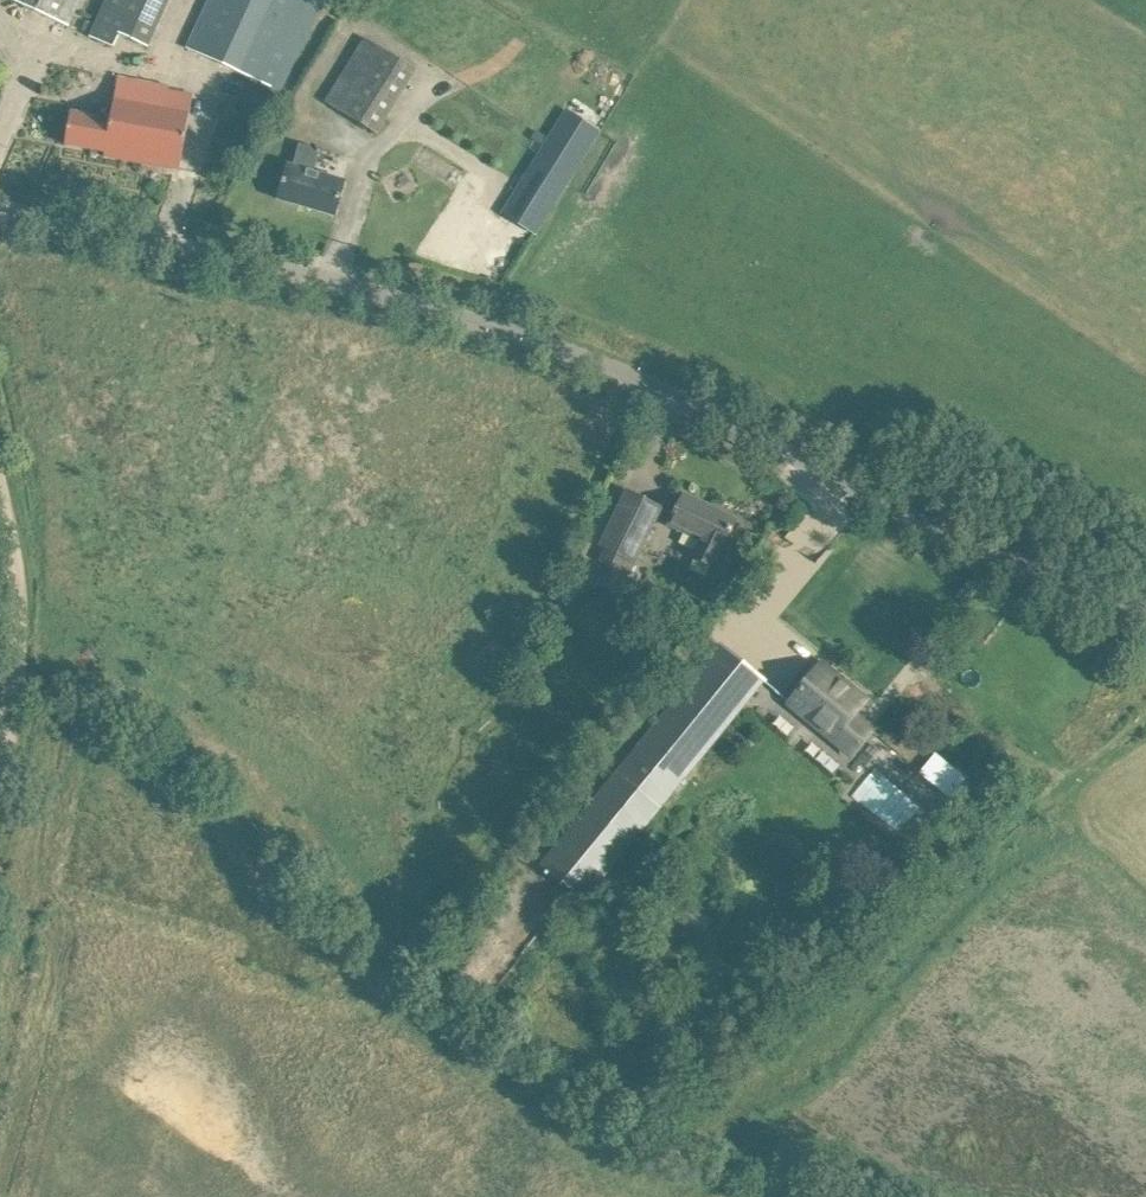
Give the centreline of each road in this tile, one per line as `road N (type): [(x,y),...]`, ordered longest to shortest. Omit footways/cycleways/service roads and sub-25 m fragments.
road 1 (unclassified): [(1145,604),(860,488),(637,378),(545,343),(0,215)]
road 2 (track): [(0,460),(25,589),(0,708)]

